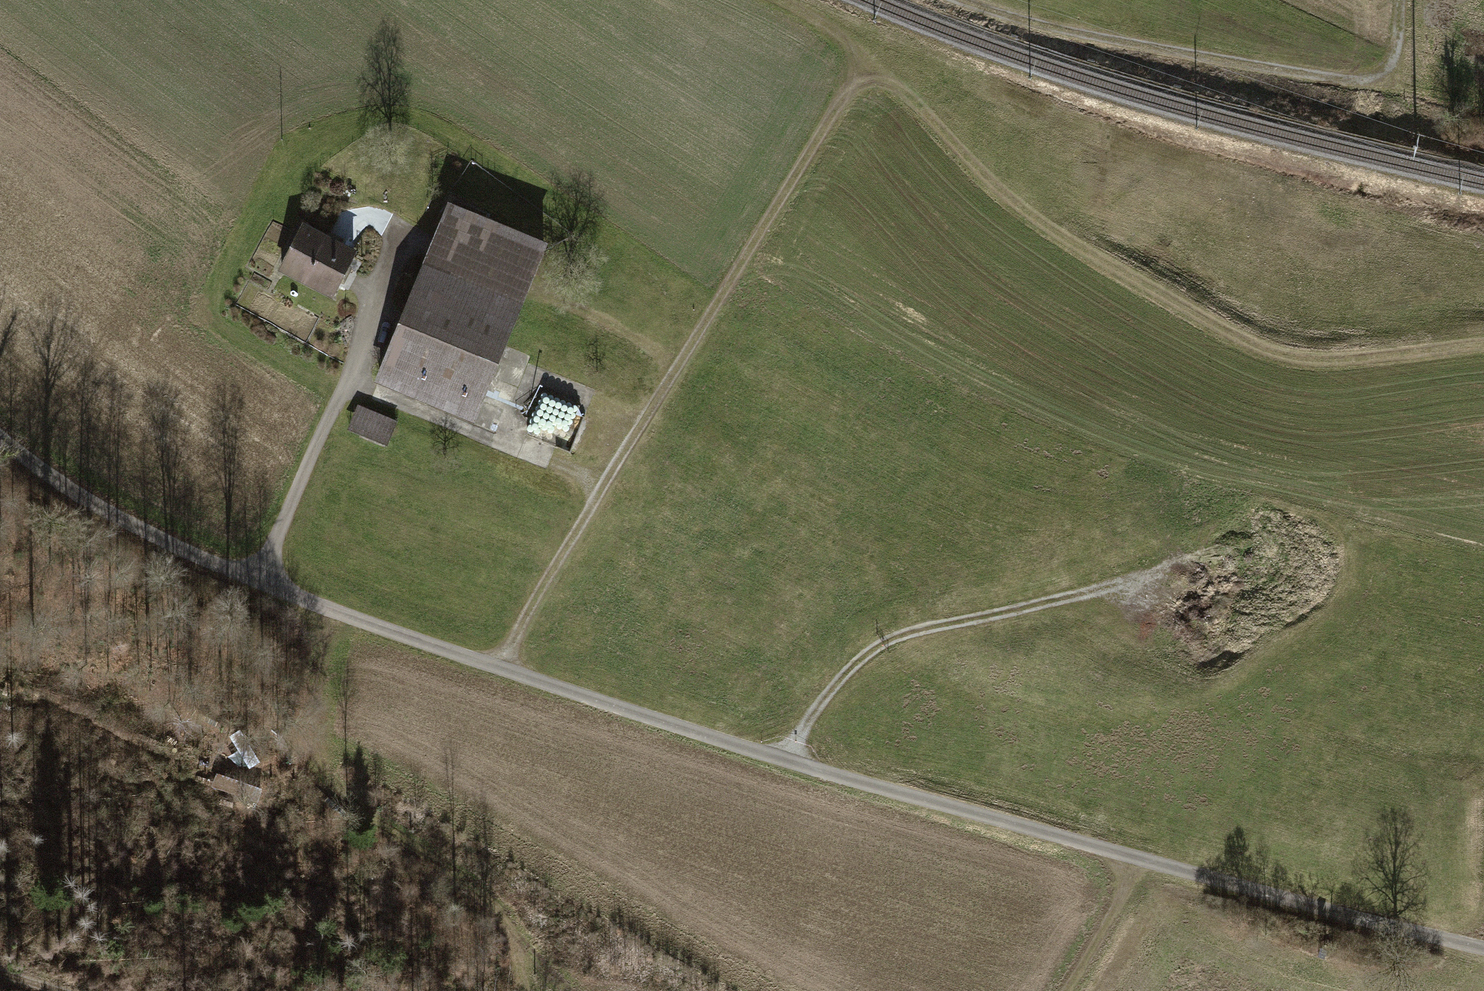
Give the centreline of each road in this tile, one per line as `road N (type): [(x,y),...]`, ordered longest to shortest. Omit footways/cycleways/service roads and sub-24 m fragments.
road 1 (track): [(1483,948),(784,760),(498,668),(184,550),(84,492),(0,424)]
road 2 (track): [(498,668),(833,111),(867,82),(908,95),(990,181),(1047,226),(1252,343),(1319,360),(1483,344)]
road 3 (track): [(955,0),(1185,58),(1336,84),(1392,73),(1401,0)]
road 4 (track): [(784,760),(826,695),(890,640),(1203,559)]
road 5 (track): [(330,608),(308,721),(316,767),(353,808),(497,908),(532,990)]
road 6 (track): [(257,579),(414,230)]
road 7 (track): [(347,381),(603,486)]
road 8 (track): [(539,293),(679,365)]
road 9 (track): [(1065,990),(1140,858)]

